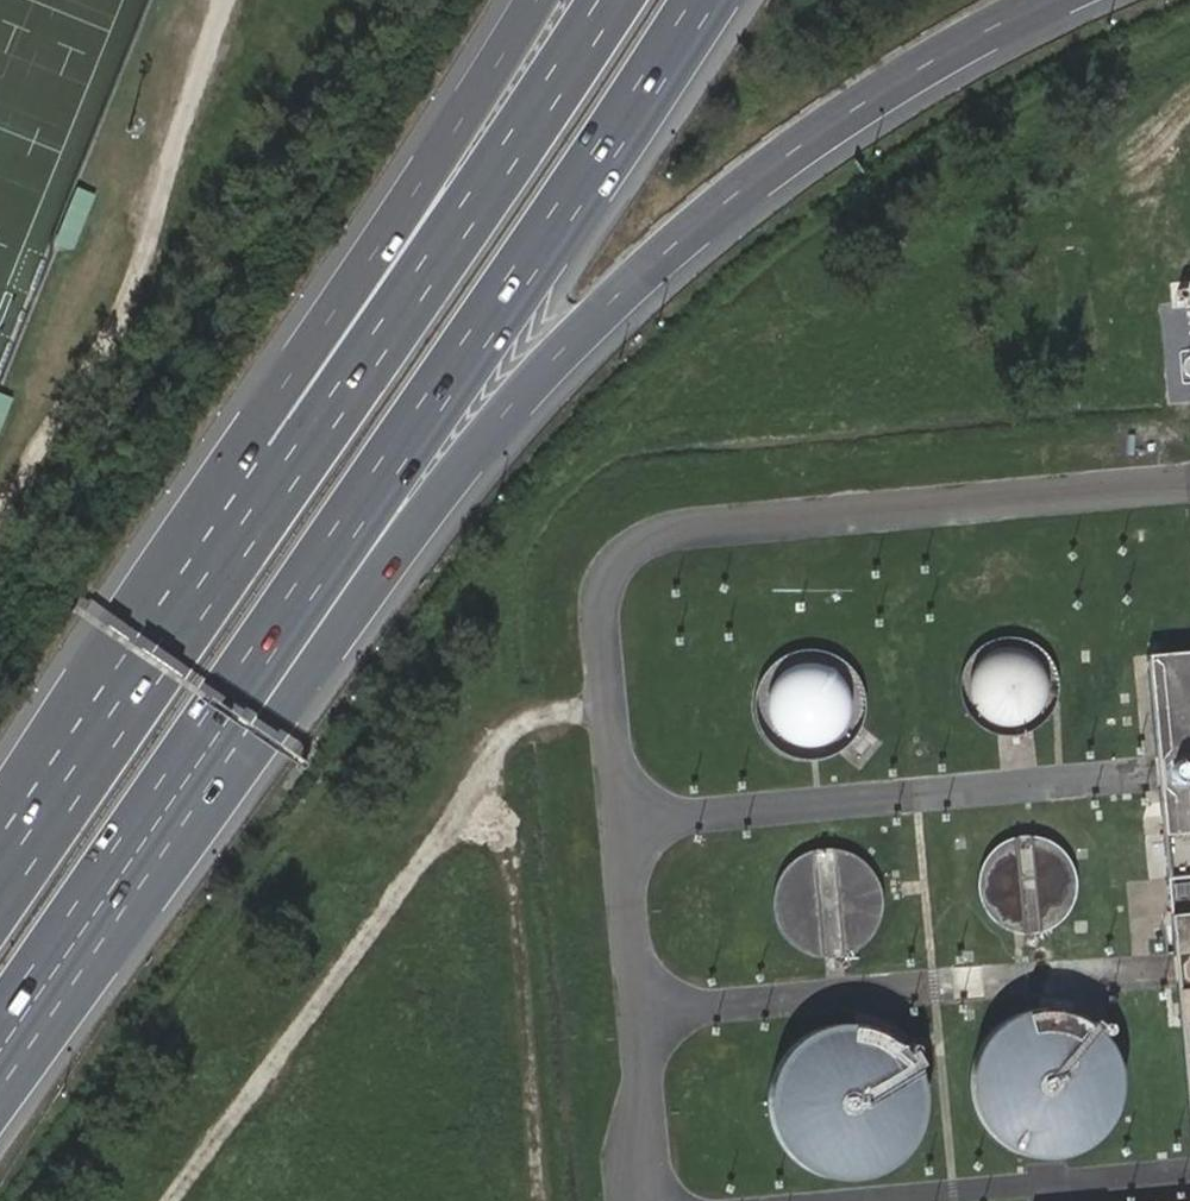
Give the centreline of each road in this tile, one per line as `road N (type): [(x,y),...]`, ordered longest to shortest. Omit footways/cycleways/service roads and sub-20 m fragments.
road 1 (motorway): [(218,715),(606,305),(725,202),(859,105),(1052,0)]
road 2 (trunk): [(218,715),(704,0)]
road 3 (trunk): [(613,0),(158,661)]
road 4 (motorway): [(535,0),(453,138),(282,387),(158,661)]
road 5 (track): [(612,709),(564,711),(504,740),(438,841),(169,1200)]
road 6 (track): [(470,783),(512,874),(538,1200)]
road 7 (motorway): [(0,1034),(218,715)]
road 8 (motorway): [(158,661),(0,890)]

